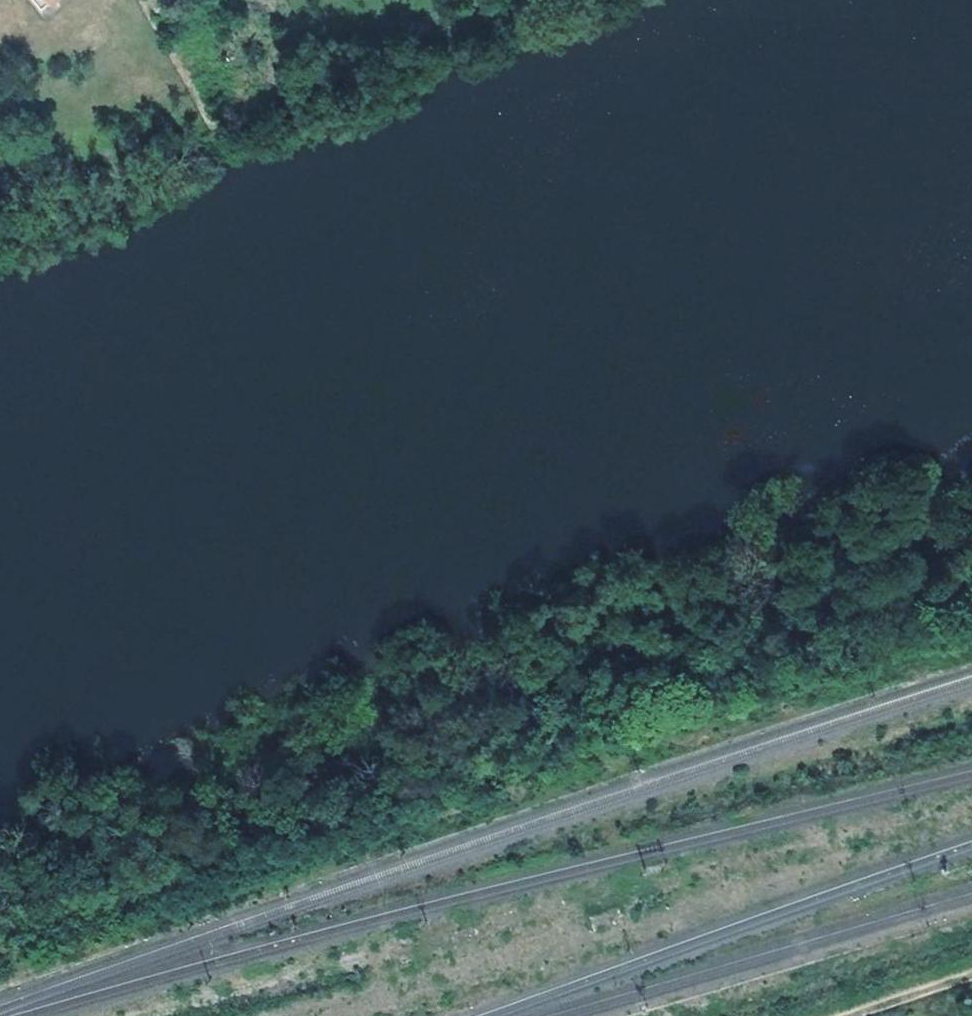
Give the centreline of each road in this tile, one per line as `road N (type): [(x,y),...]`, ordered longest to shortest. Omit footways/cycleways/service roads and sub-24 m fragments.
road 1 (track): [(971,977),(858,1015)]

